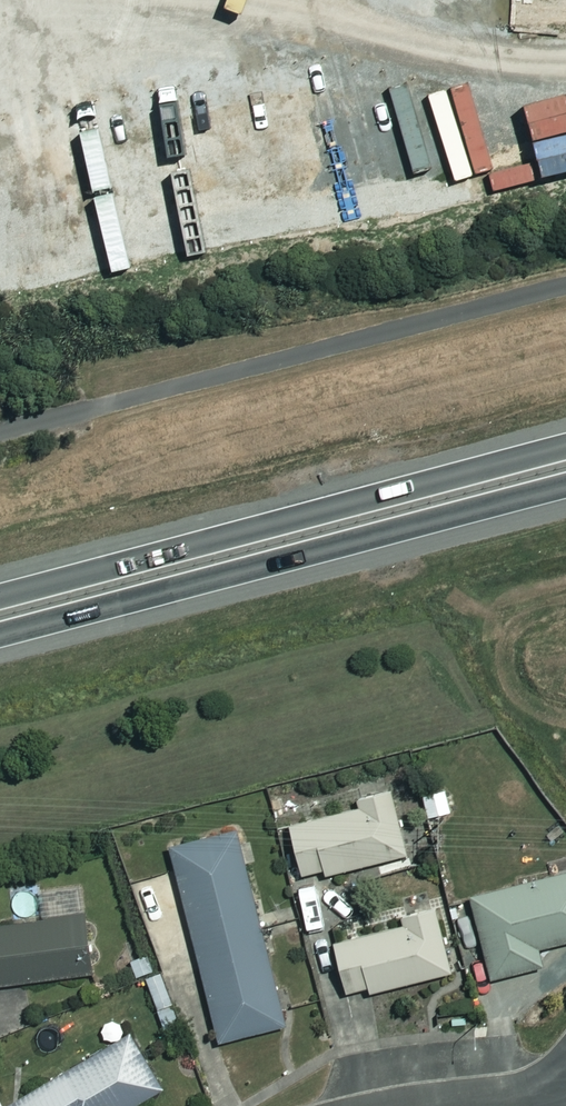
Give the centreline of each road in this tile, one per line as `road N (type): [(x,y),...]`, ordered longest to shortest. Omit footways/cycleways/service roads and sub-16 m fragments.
road 1 (trunk): [(0,602),(565,451)]
road 2 (trunk): [(565,485),(0,629)]
road 3 (residential): [(565,1086),(442,1105)]

